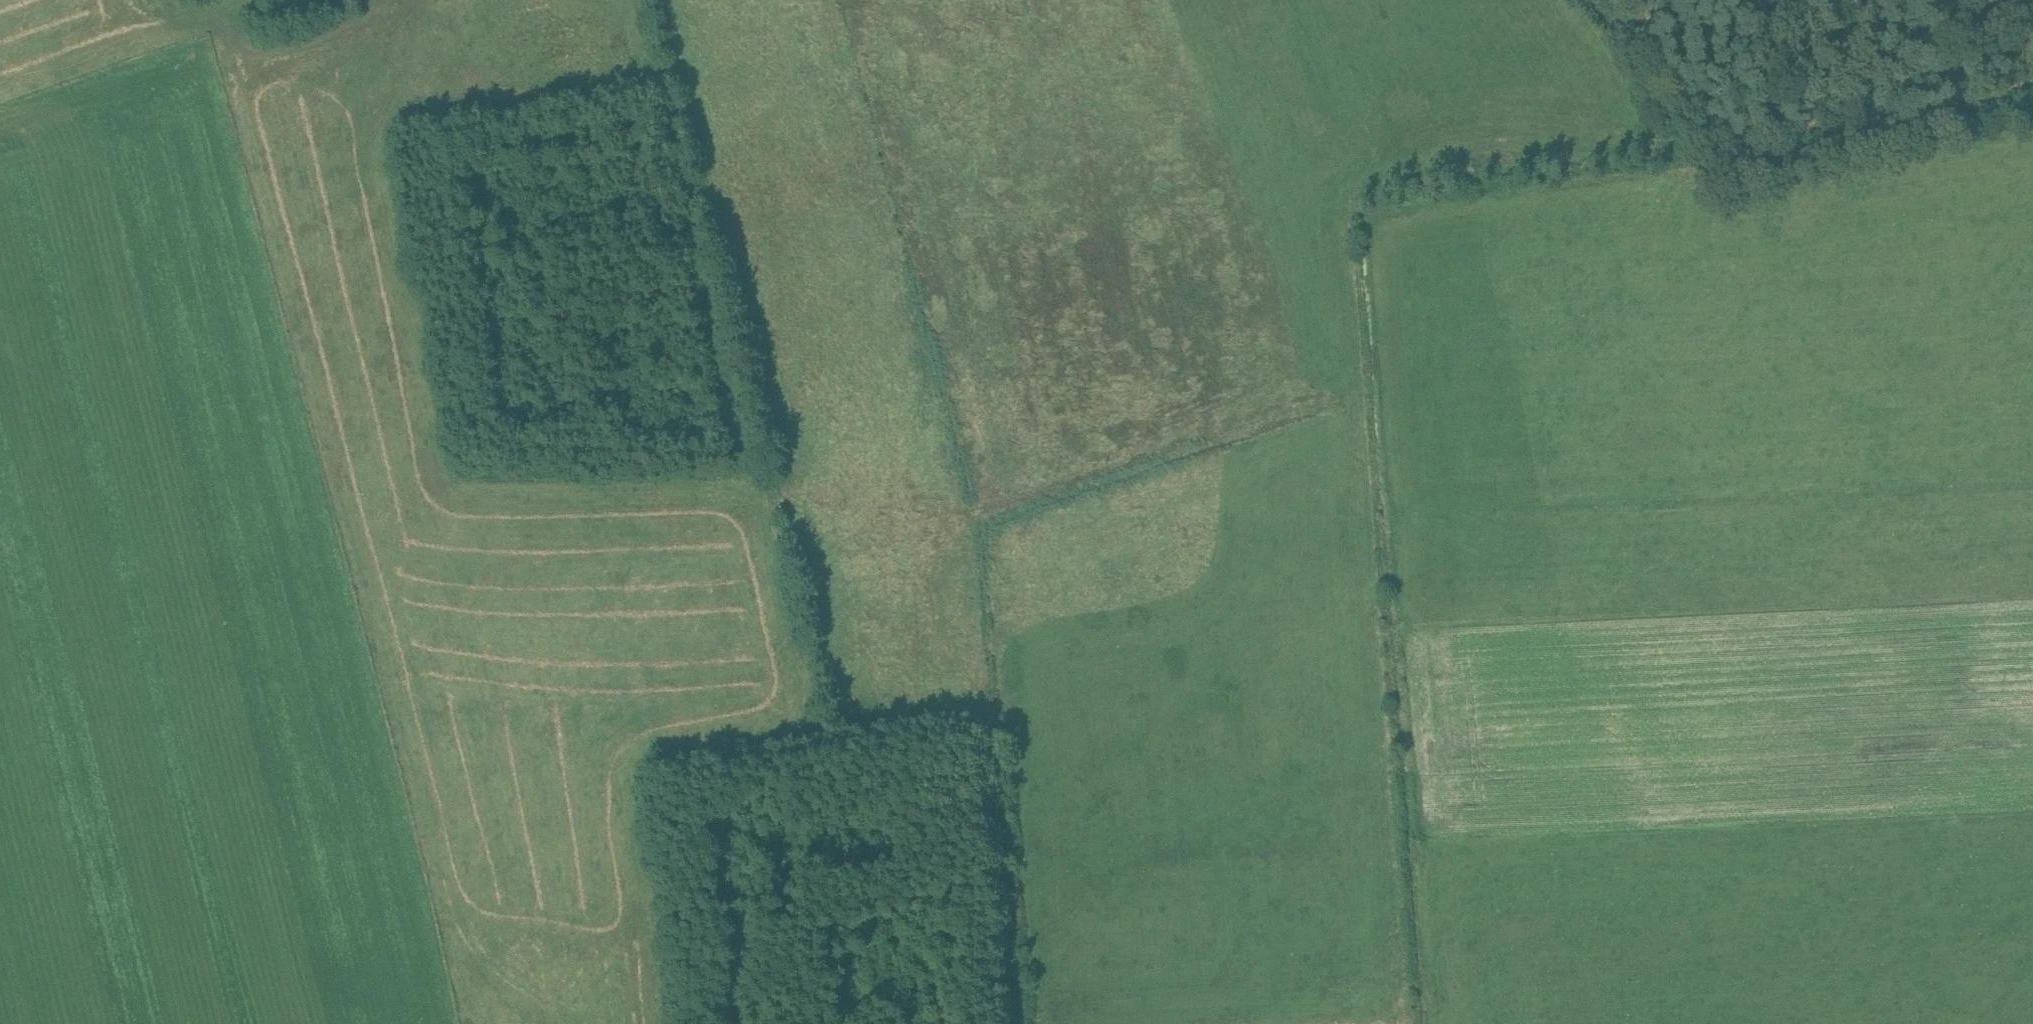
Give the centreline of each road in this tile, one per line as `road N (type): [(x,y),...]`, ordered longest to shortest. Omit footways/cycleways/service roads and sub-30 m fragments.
road 1 (track): [(2032,90),(1782,138),(1717,112),(1646,35)]

